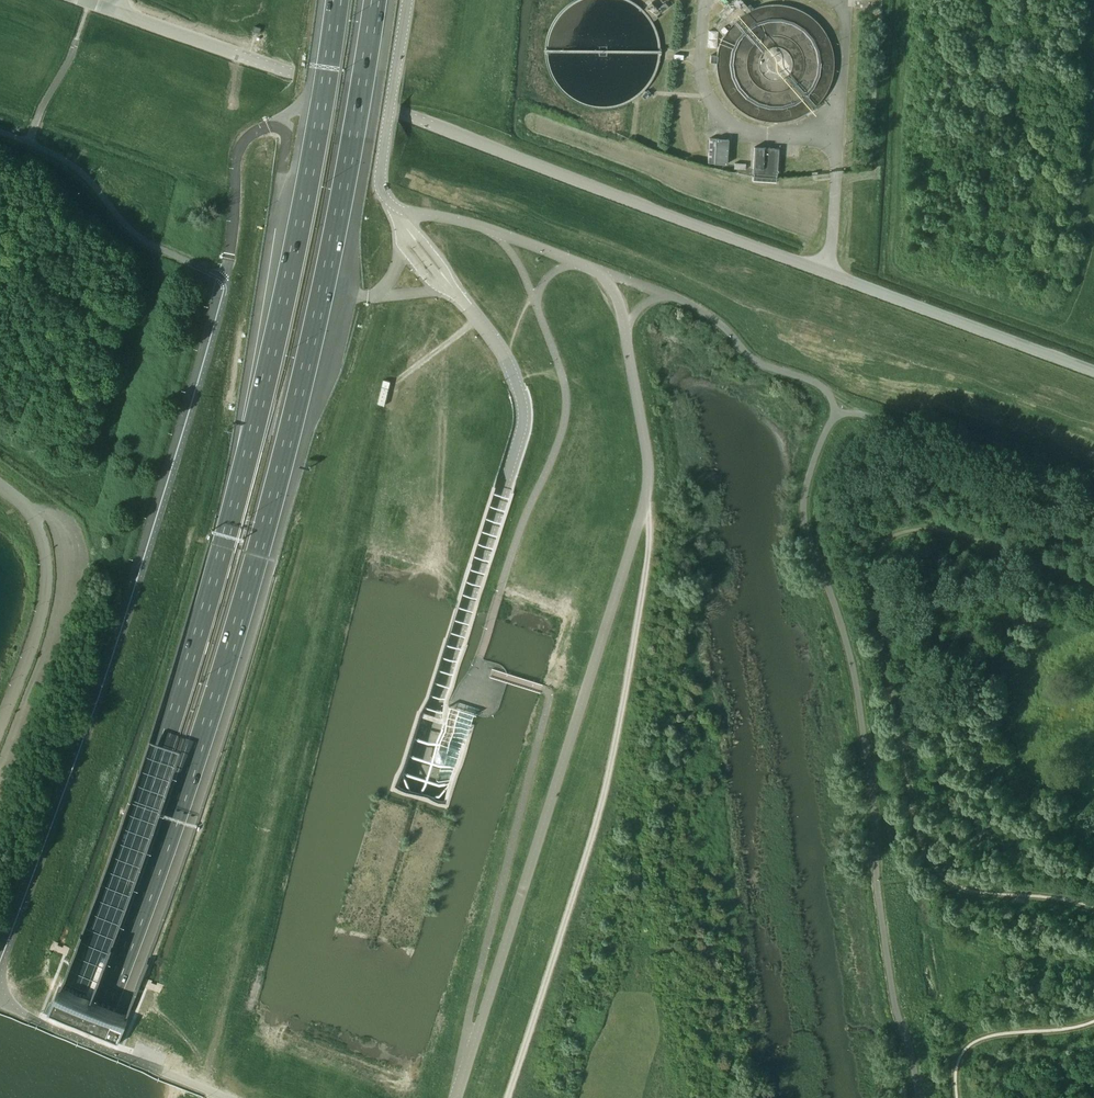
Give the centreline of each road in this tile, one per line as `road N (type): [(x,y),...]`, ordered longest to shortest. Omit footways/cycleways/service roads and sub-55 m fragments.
road 1 (motorway): [(337,0),(275,336),(222,547),(119,875),(31,1097)]
road 2 (motorway): [(74,1097),(188,793),(260,557),(325,287),(372,0)]
road 3 (unclassified): [(1093,372),(88,0)]
road 4 (unclassified): [(466,1069),(648,482),(620,309),(601,271),(577,262)]
road 5 (unclassified): [(298,1097),(407,792),(521,431),(513,375),(458,296)]
road 6 (unclassified): [(0,959),(115,636),(224,280)]
road 7 (track): [(504,1097),(601,822),(648,543),(641,512)]
road 8 (unclassified): [(224,1097),(23,1014),(8,998),(0,970)]
road 9 (unclassified): [(396,208),(379,174),(405,0)]
road 10 (unclassified): [(396,208),(448,217),(577,262)]

